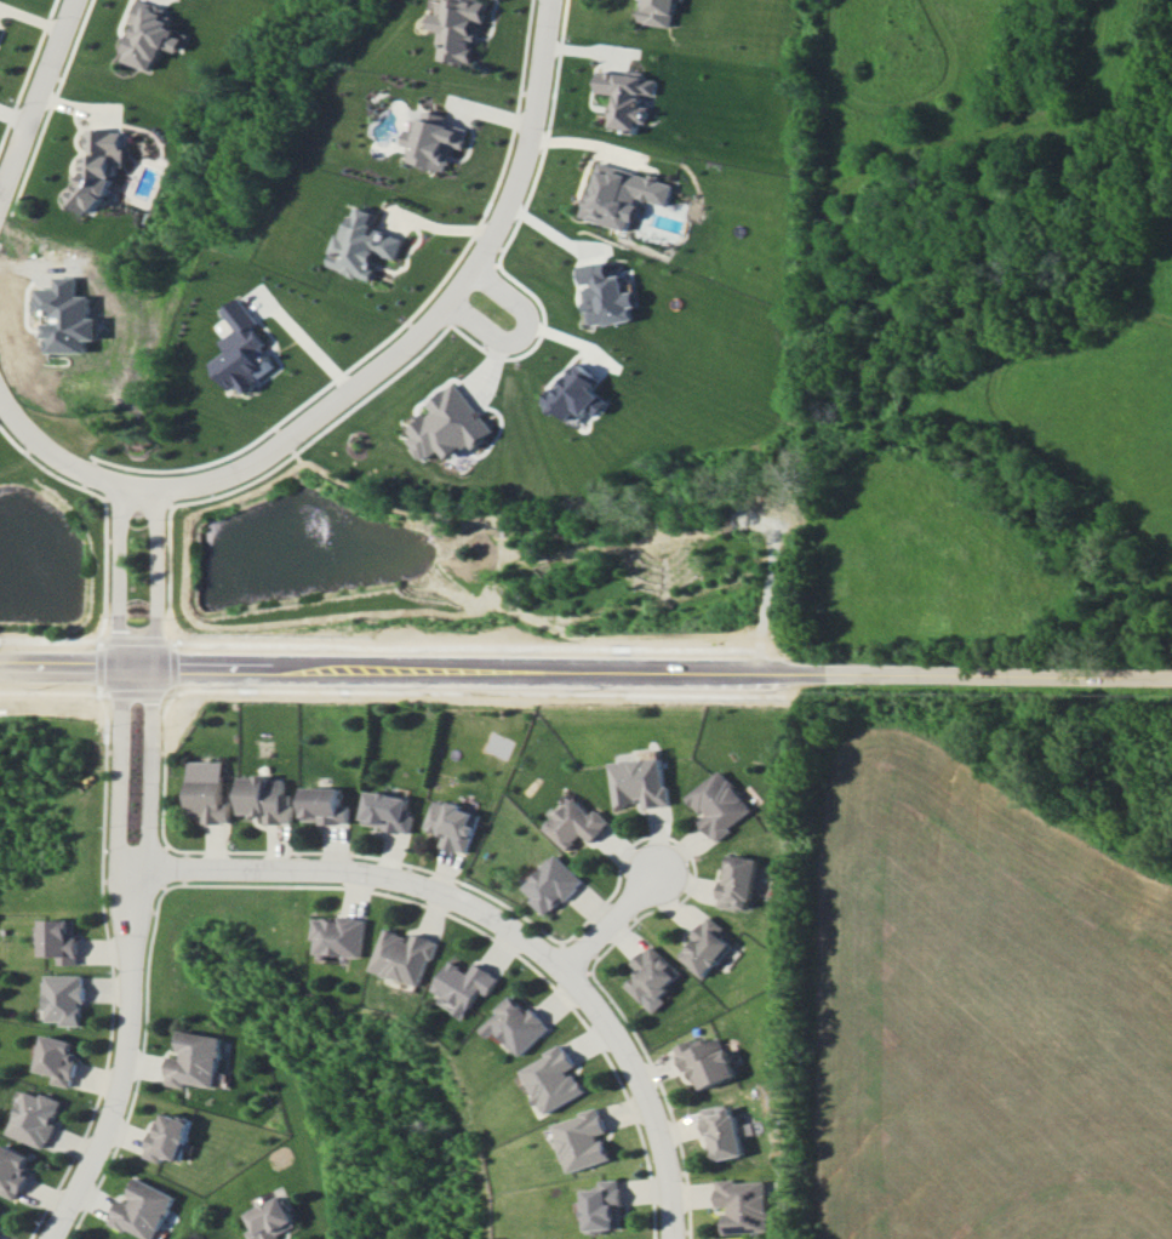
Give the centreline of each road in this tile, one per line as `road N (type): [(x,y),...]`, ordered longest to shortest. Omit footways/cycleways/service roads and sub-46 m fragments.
road 1 (tertiary): [(0,664),(576,663),(1171,678)]
road 2 (residential): [(138,492),(191,492),(274,461),(402,352),(471,272),(526,150),(549,0)]
road 3 (residential): [(133,662),(138,873),(124,1077),(46,1238)]
road 4 (residential): [(138,873),(345,873),(424,887),(502,919),(565,974)]
road 5 (residential): [(133,662),(138,492),(82,480),(0,410)]
road 6 (residential): [(565,974),(654,1108),(672,1238)]
road 7 (residential): [(0,190),(74,0)]
road 8 (residential): [(444,303),(492,337),(521,339),(522,308),(471,272)]
road 9 (residential): [(565,974),(656,874)]

